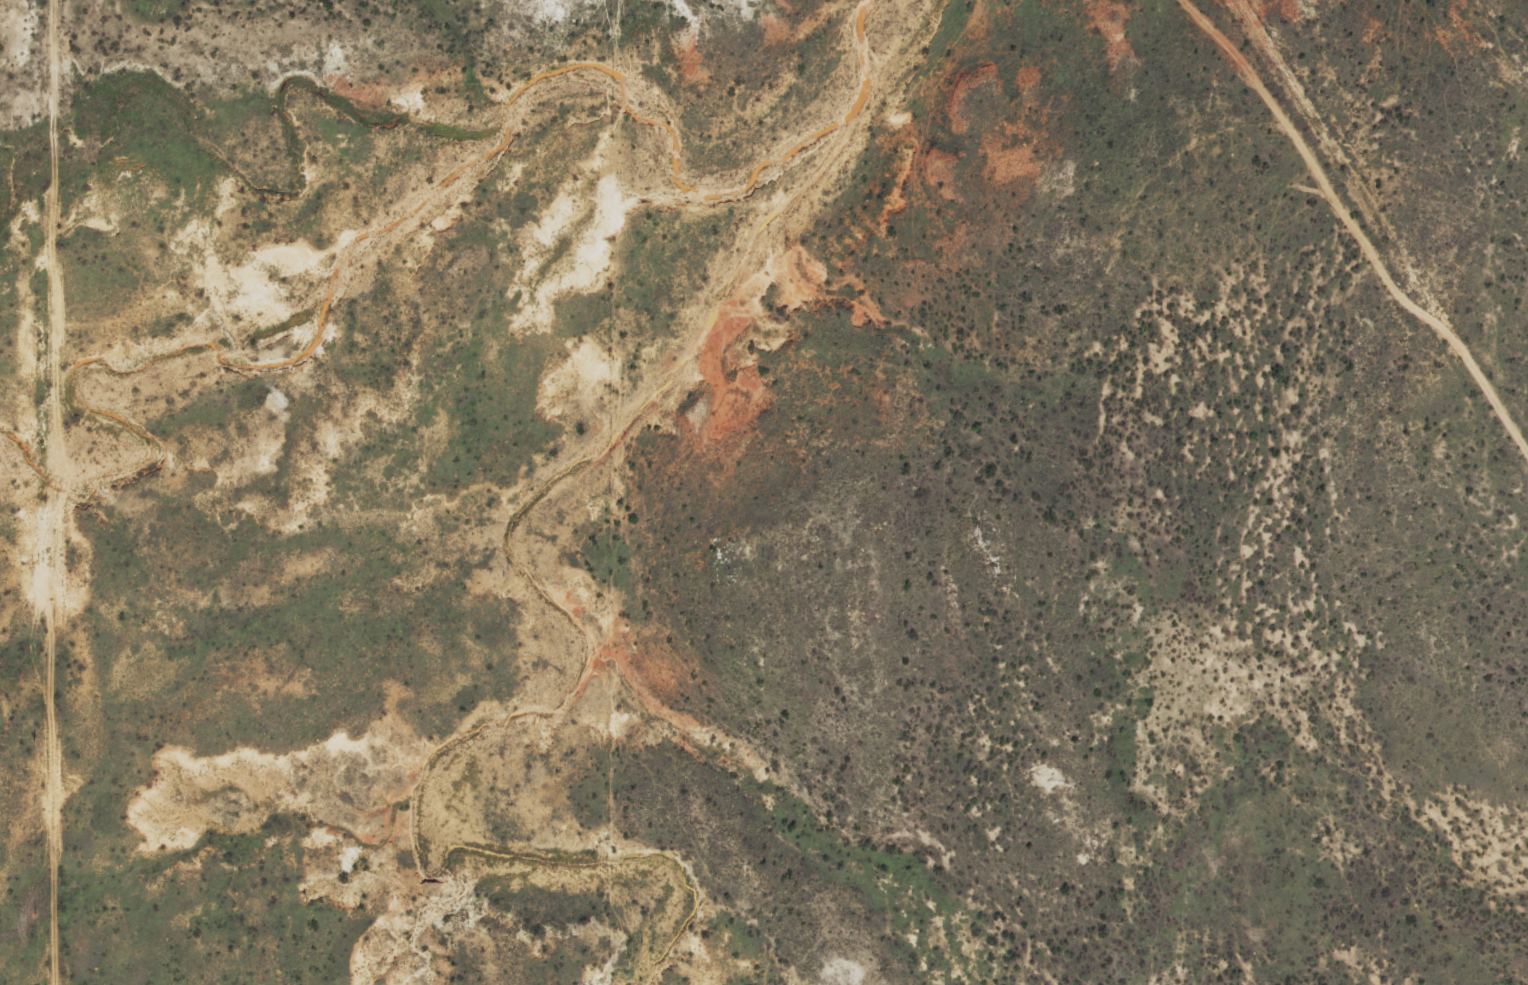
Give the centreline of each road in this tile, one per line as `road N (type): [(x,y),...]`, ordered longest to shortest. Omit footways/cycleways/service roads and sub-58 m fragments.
road 1 (residential): [(40,984),(46,212),(62,76),(41,49),(41,0)]
road 2 (residential): [(1200,0),(1380,233),(1527,478)]

